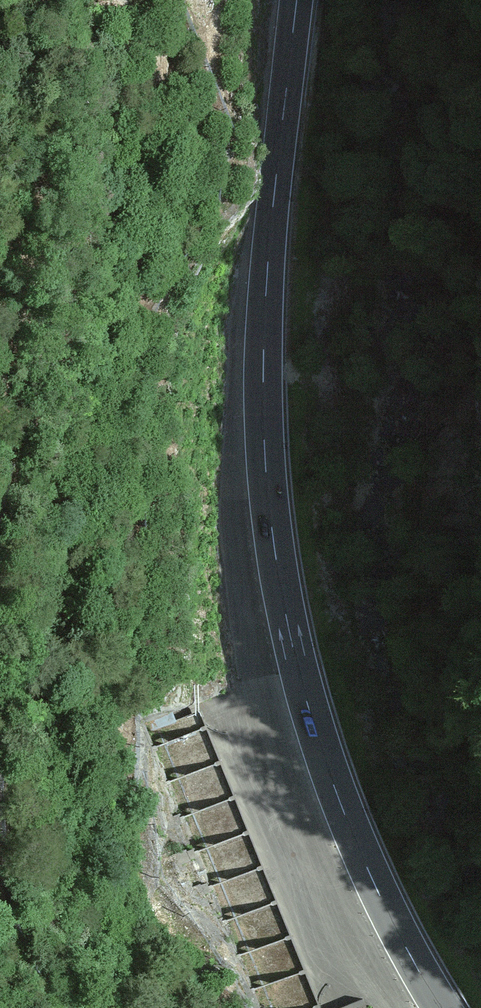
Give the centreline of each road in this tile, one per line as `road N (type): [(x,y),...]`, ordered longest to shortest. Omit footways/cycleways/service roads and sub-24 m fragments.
road 1 (motorway): [(442,1007),(341,804),(275,554),(266,467),(269,274),(298,0)]
road 2 (motorway): [(0,298),(287,1007)]

